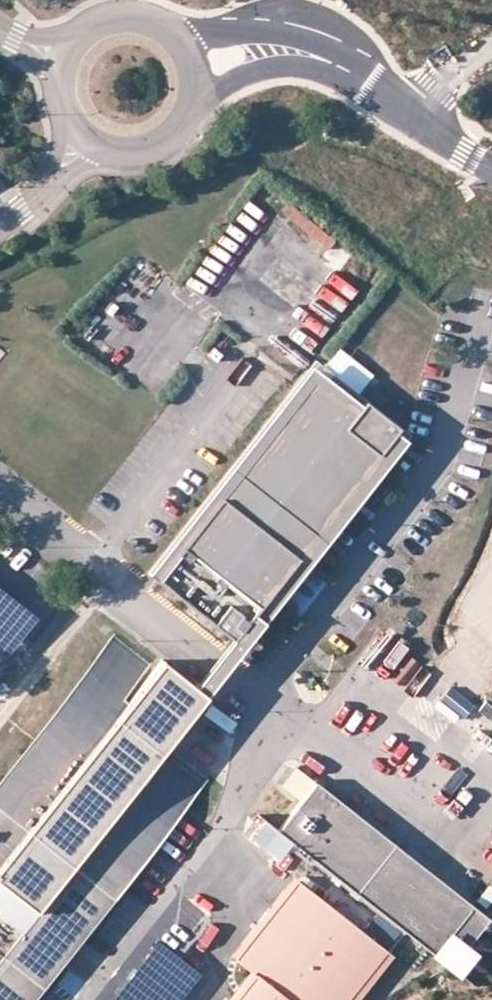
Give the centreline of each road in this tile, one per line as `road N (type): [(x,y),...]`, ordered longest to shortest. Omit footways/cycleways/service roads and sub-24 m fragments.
road 1 (unclassified): [(380,86),(354,58),(296,36),(209,30),(182,41)]
road 2 (unclassified): [(197,94),(307,68),(380,86)]
road 3 (unclassified): [(101,149),(143,153),(163,145),(179,132),(197,94)]

